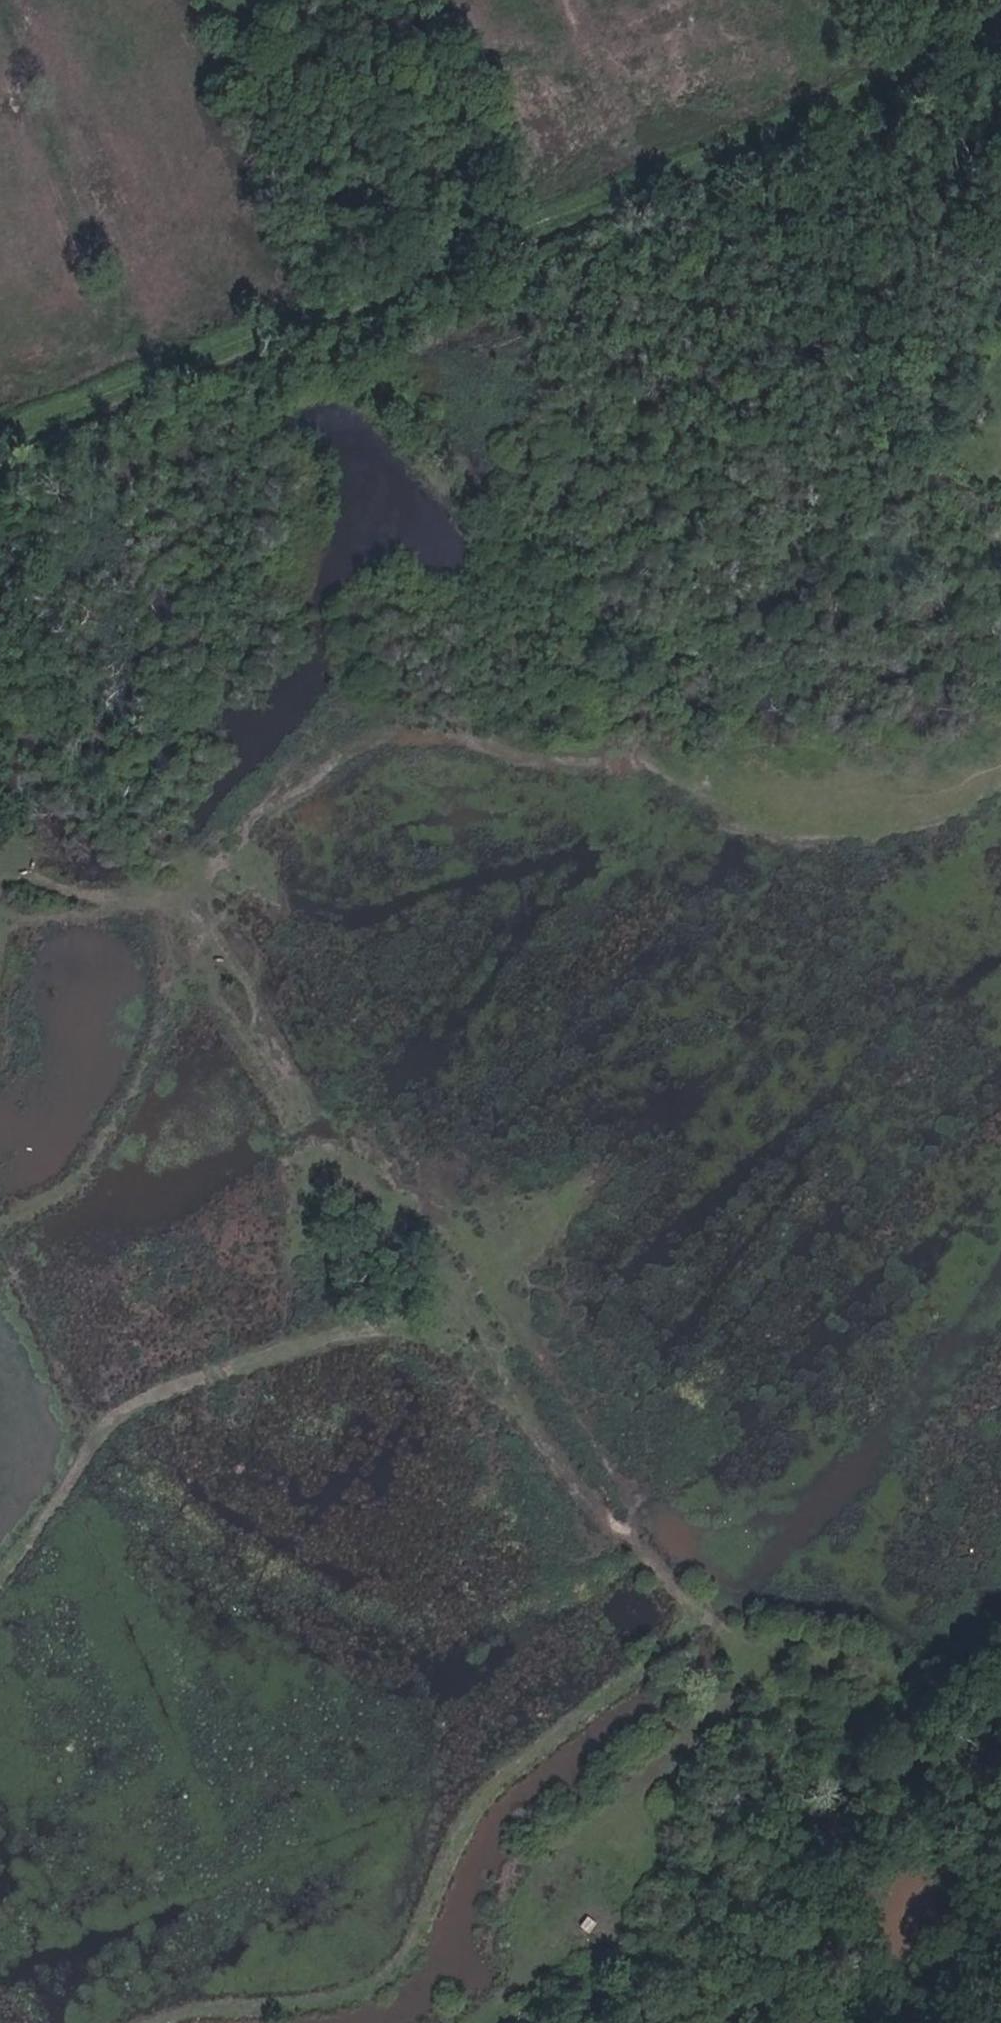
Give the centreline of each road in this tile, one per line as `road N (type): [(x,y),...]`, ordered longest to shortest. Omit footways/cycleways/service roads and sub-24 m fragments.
road 1 (track): [(0,395),(1000,3)]

